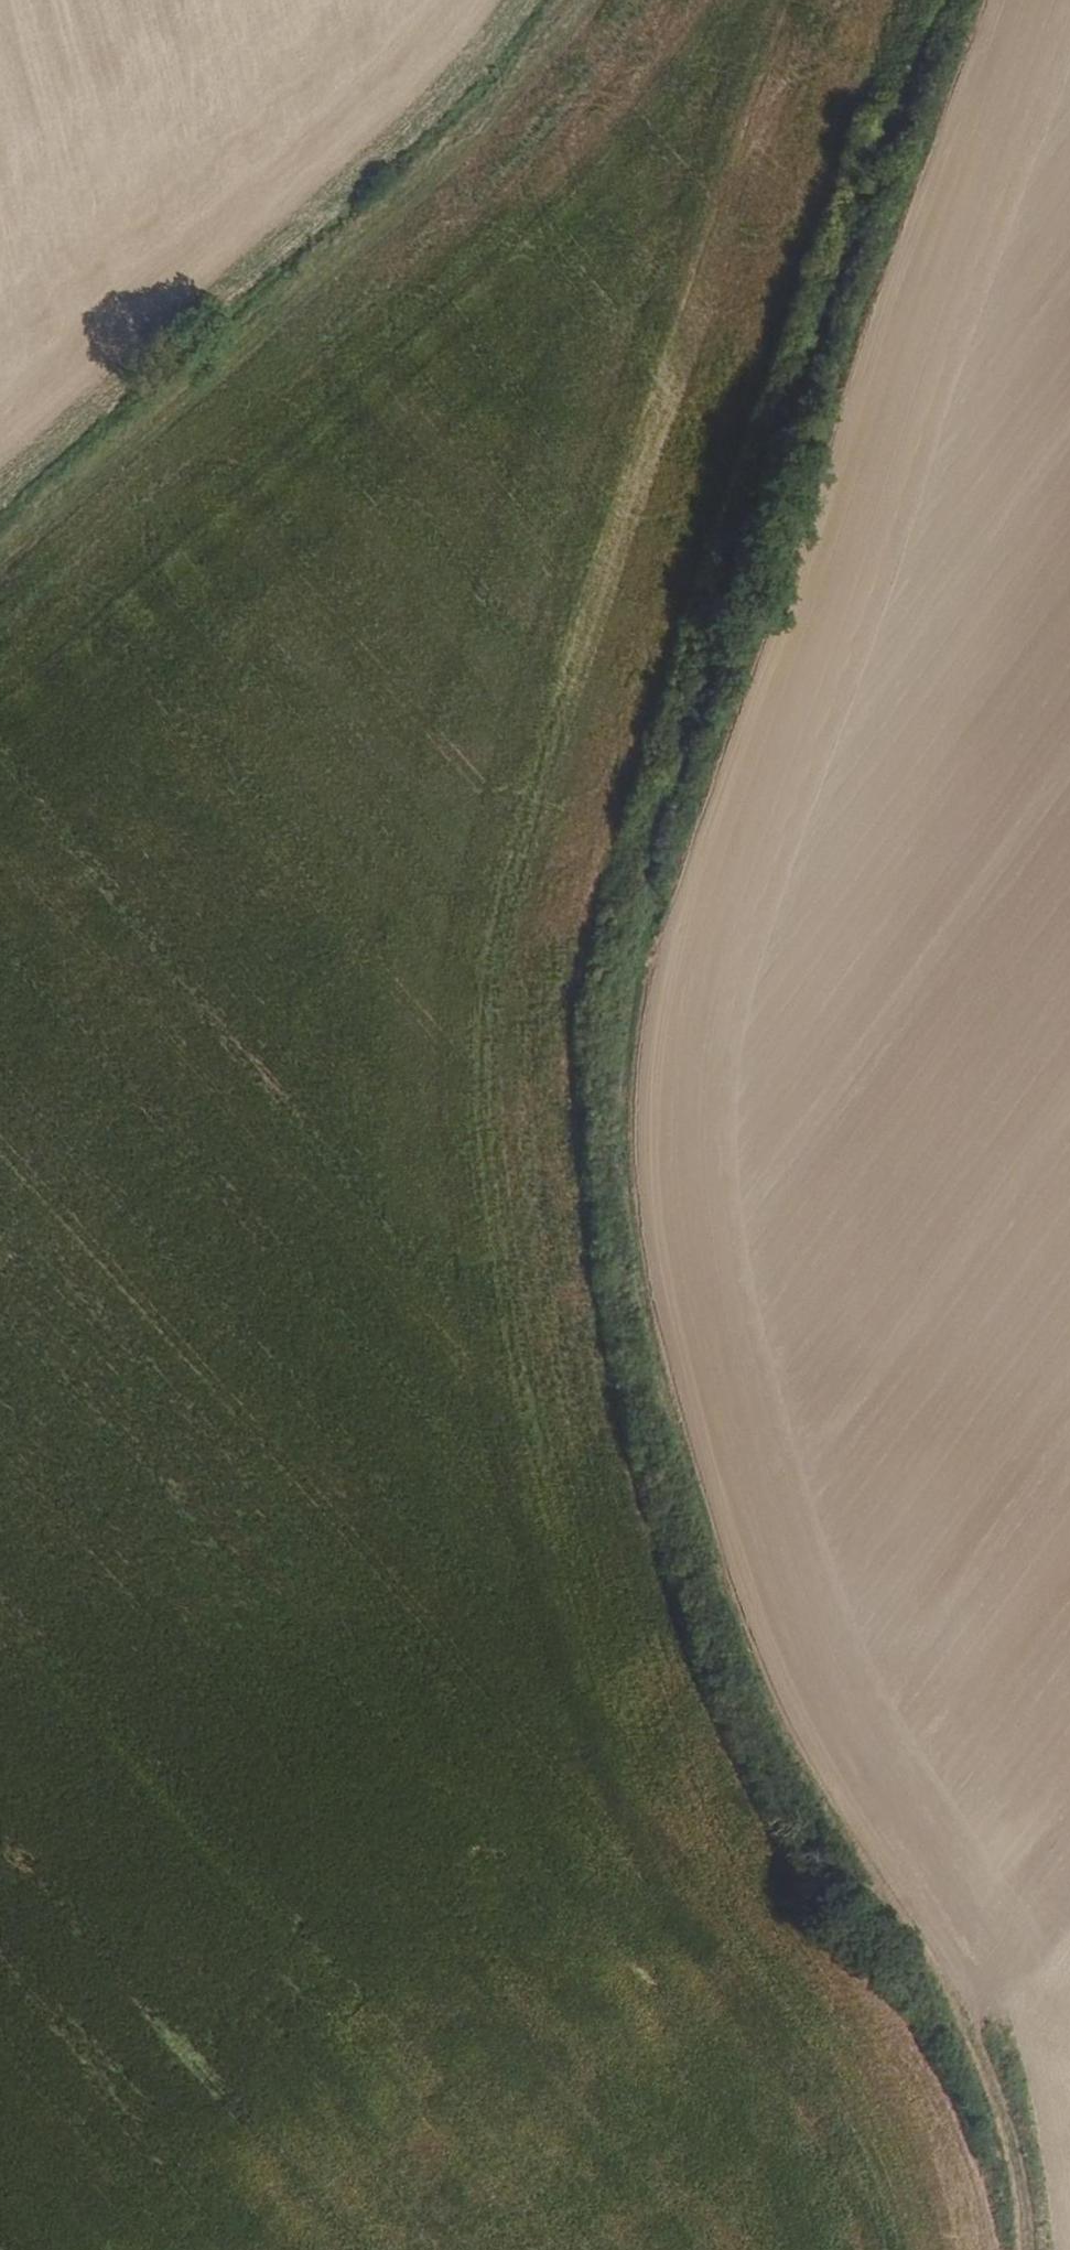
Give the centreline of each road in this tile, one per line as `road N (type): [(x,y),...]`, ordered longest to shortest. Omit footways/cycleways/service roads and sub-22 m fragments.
road 1 (track): [(949,0),(739,569),(657,856),(620,1033),(625,1228),(689,1497),(768,1718),(966,2013),(1017,2153),(1033,2249)]

